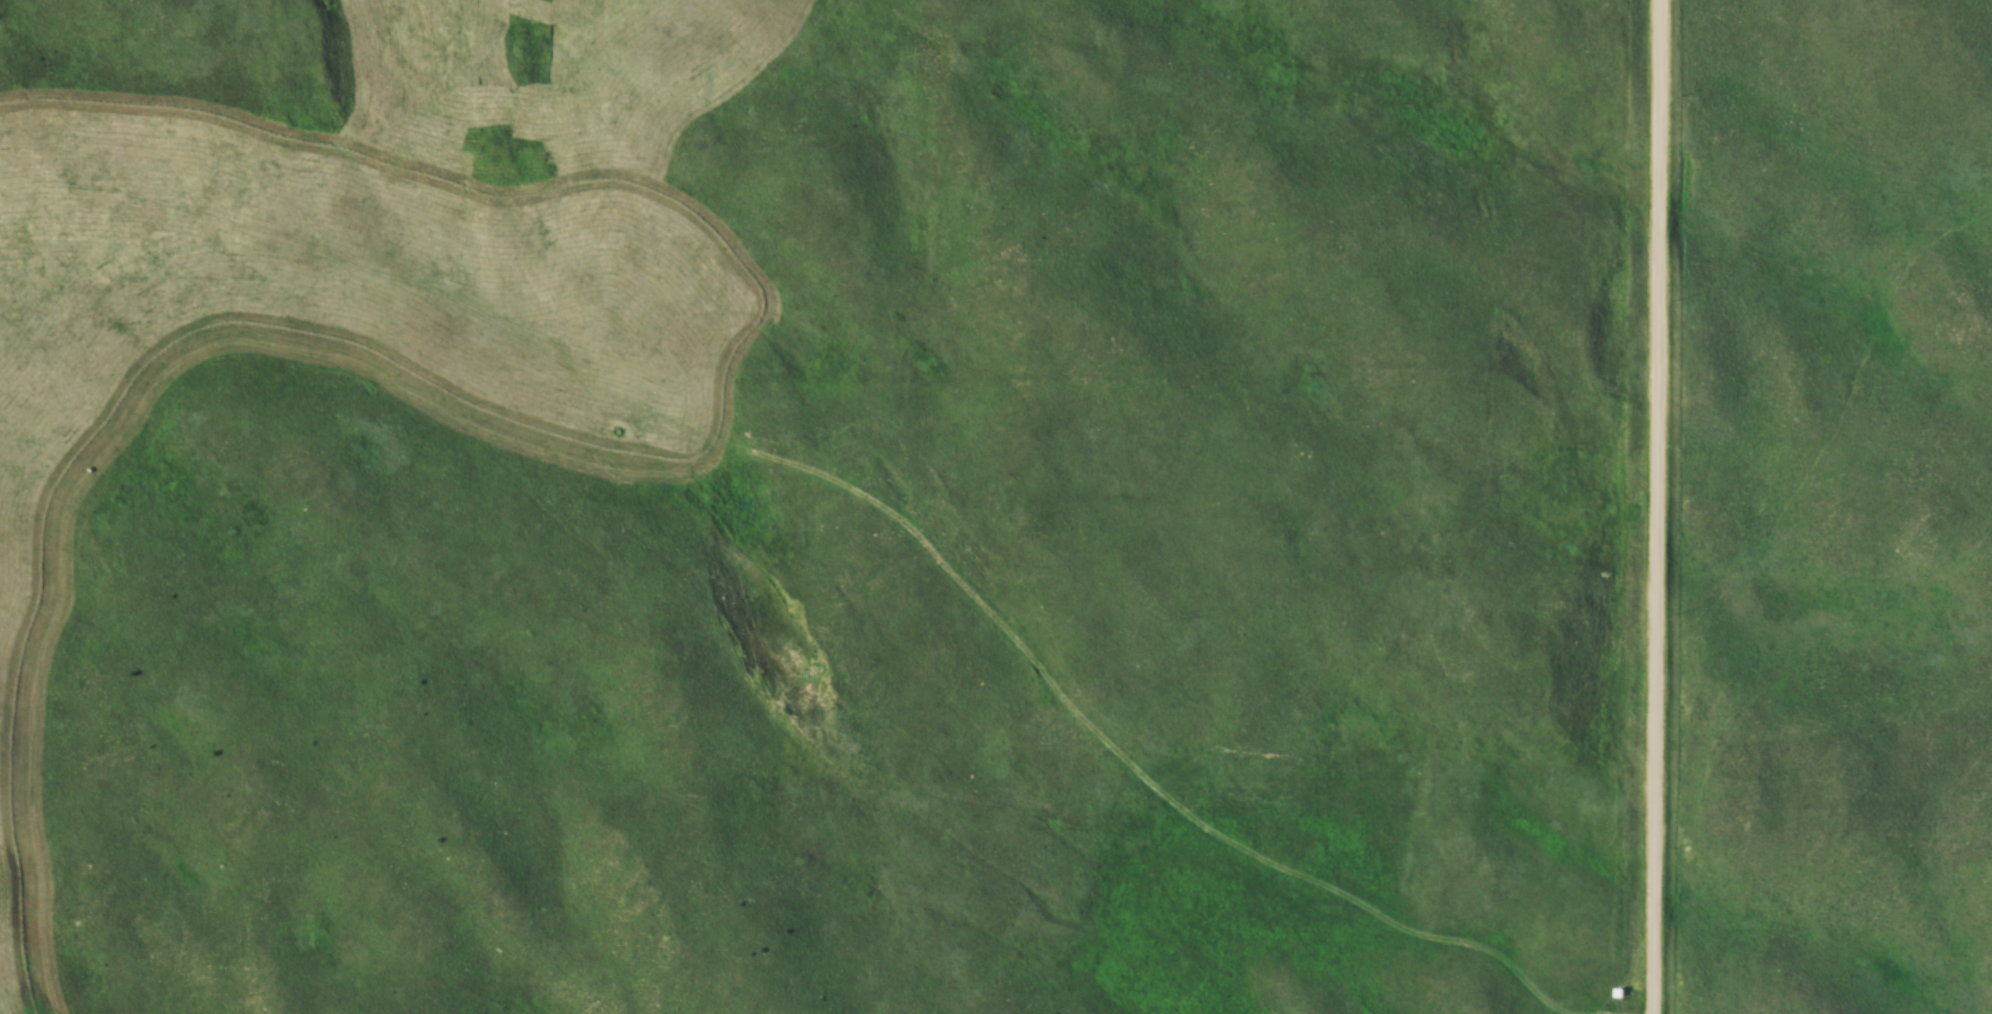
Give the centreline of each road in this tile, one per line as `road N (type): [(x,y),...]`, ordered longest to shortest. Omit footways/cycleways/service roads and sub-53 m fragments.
road 1 (tertiary): [(1652,1013),(1661,0)]

